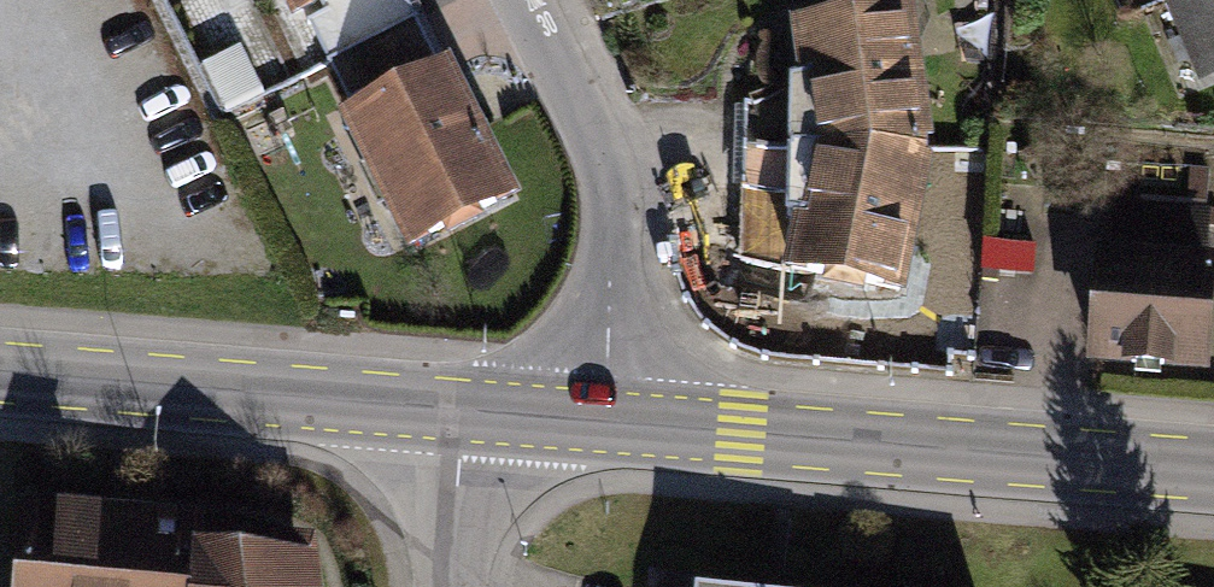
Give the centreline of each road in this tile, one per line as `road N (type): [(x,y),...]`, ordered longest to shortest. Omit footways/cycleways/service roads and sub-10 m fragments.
road 1 (tertiary): [(603,422),(1213,472)]
road 2 (tertiary): [(0,372),(463,411)]
road 3 (residential): [(537,0),(597,128),(609,182),(603,422)]
road 4 (residential): [(463,411),(453,586)]
road 5 (tertiary): [(463,411),(603,422)]

